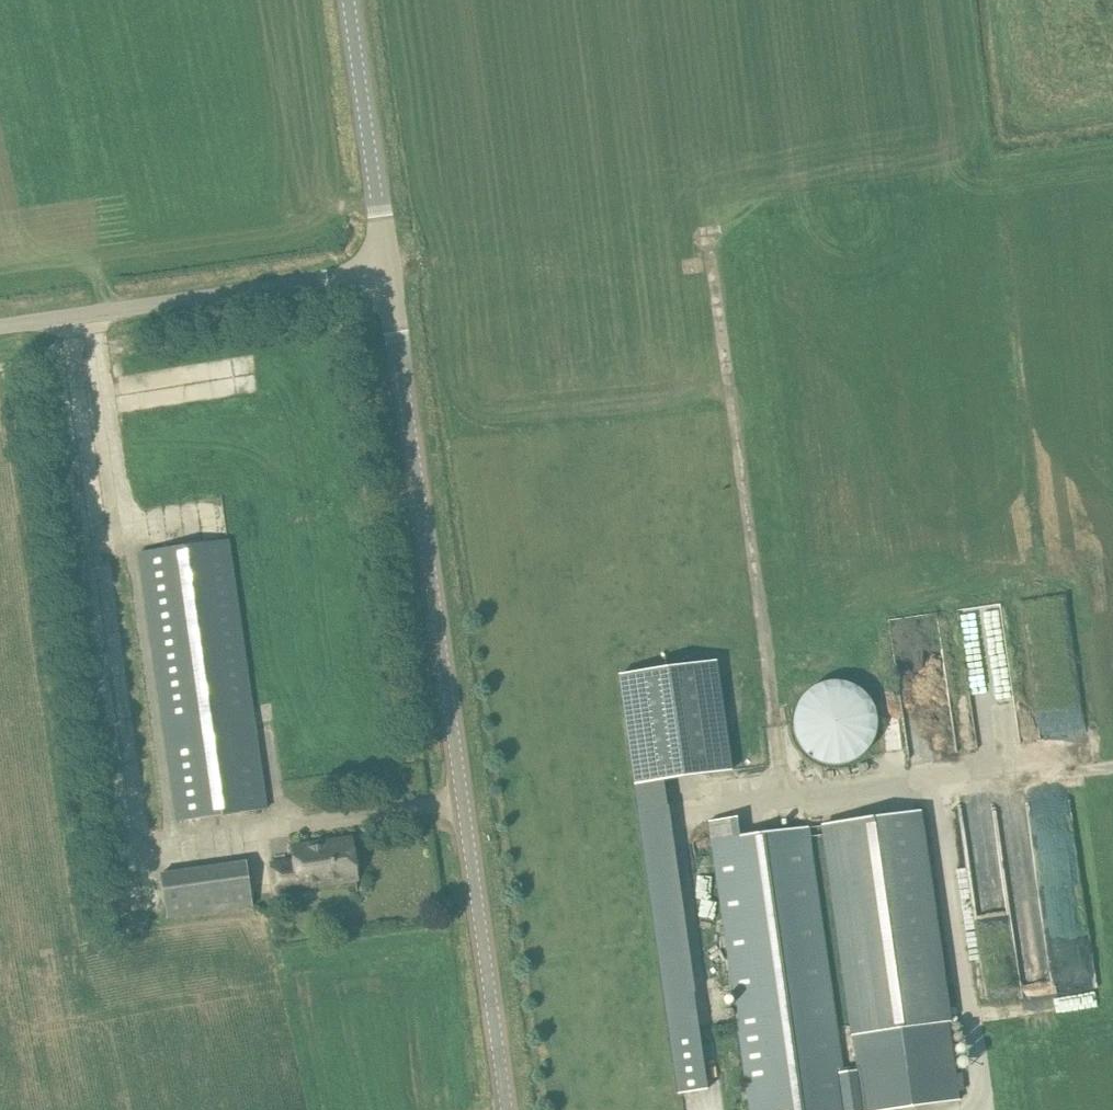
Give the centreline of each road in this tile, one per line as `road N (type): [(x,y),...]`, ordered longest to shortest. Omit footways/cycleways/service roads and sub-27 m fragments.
road 1 (tertiary): [(506,1109),(386,271)]
road 2 (unclassified): [(0,327),(386,271)]
road 3 (tertiary): [(386,271),(345,0)]

